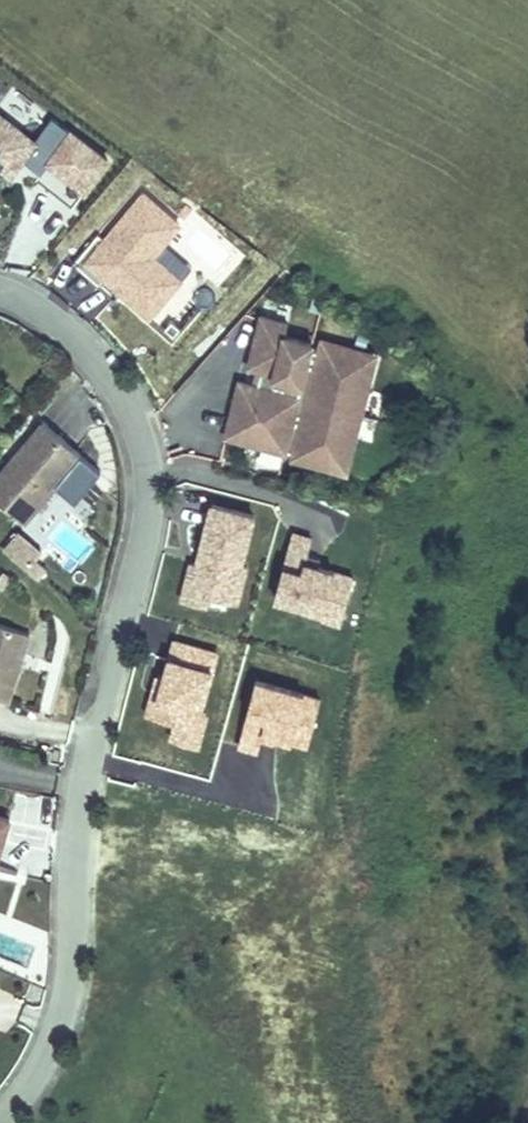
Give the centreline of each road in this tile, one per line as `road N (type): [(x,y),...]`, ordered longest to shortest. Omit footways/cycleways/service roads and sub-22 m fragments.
road 1 (residential): [(0,293),(60,321),(100,363),(126,402),(151,489),(74,839),(64,1000),(45,1058),(0,1117)]

